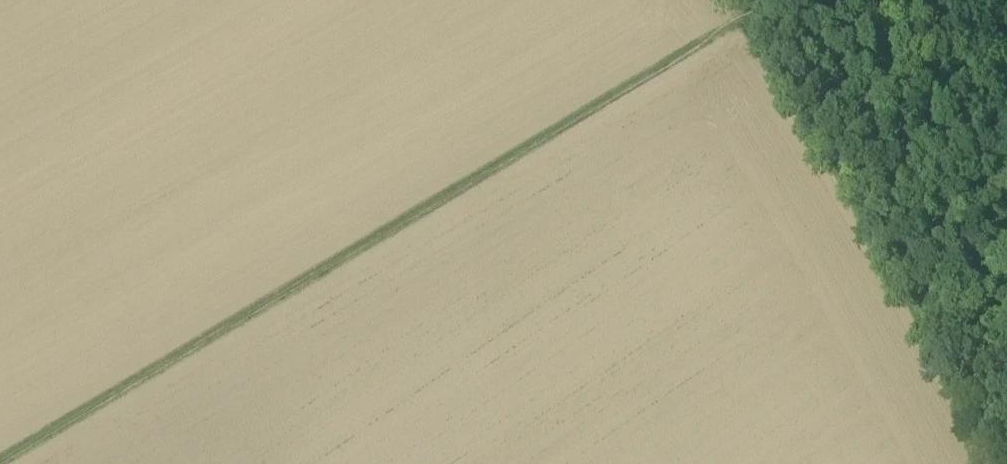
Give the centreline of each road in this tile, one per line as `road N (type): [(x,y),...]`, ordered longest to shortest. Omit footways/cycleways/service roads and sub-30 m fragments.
road 1 (track): [(0,462),(778,0)]

